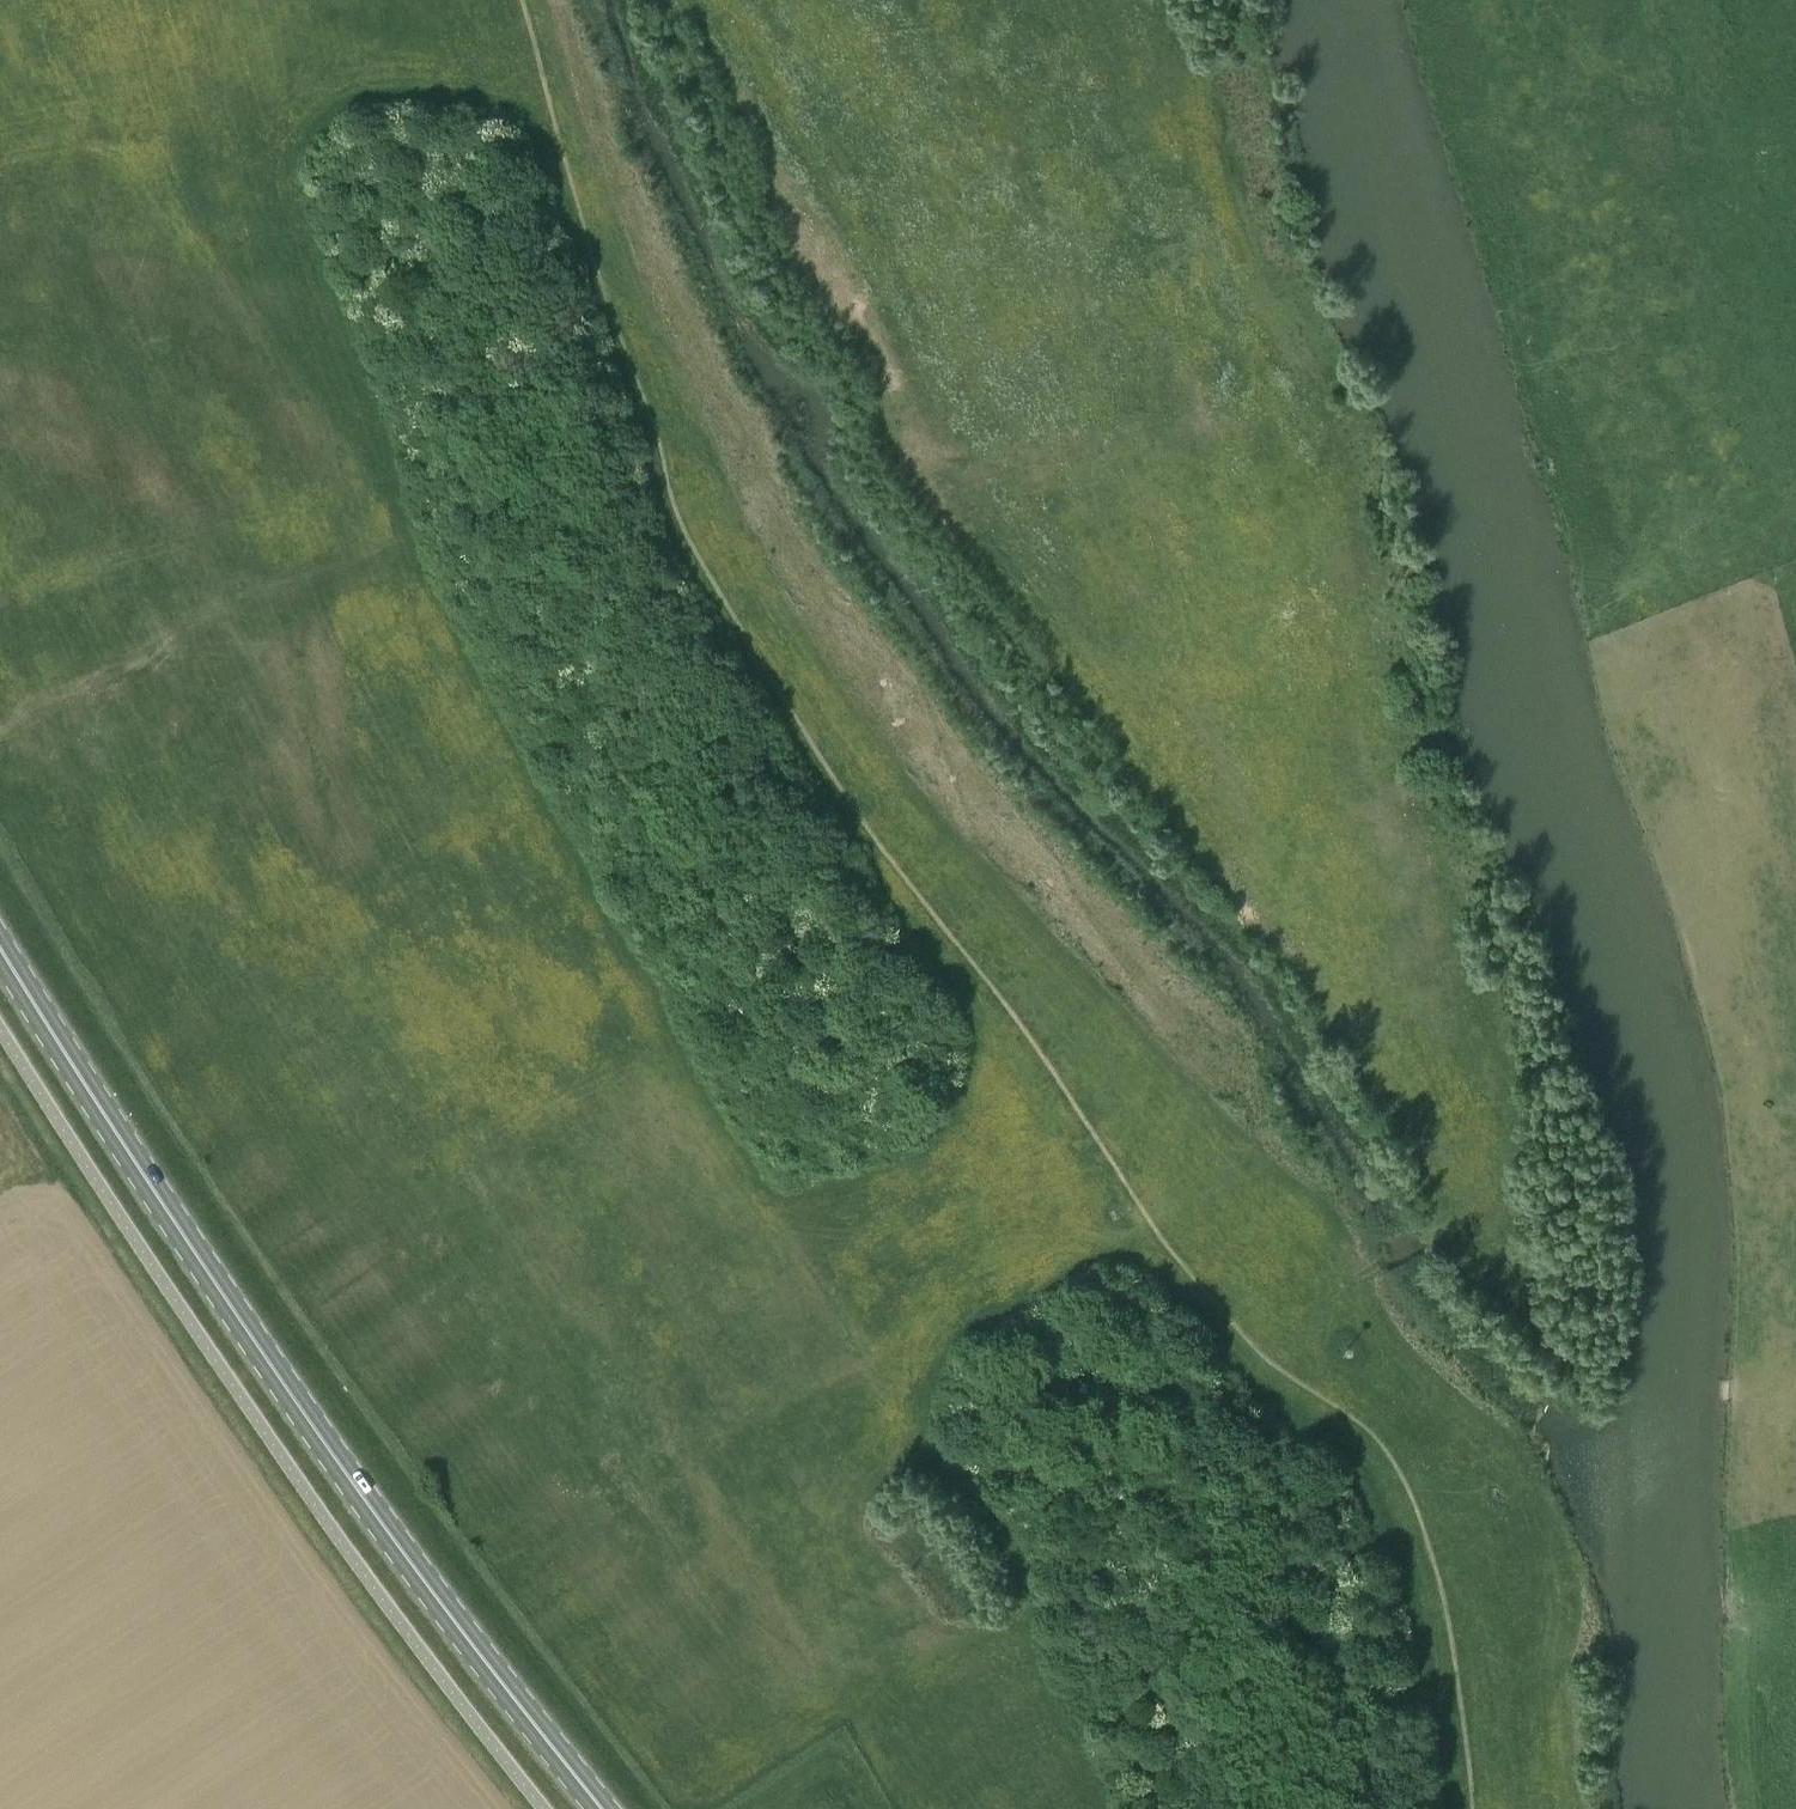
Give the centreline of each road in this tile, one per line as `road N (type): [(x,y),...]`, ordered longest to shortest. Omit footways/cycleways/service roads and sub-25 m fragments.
road 1 (primary): [(606,1808),(362,1495),(120,1140),(0,941)]
road 2 (track): [(1278,1367),(1374,1256),(1440,1235)]

